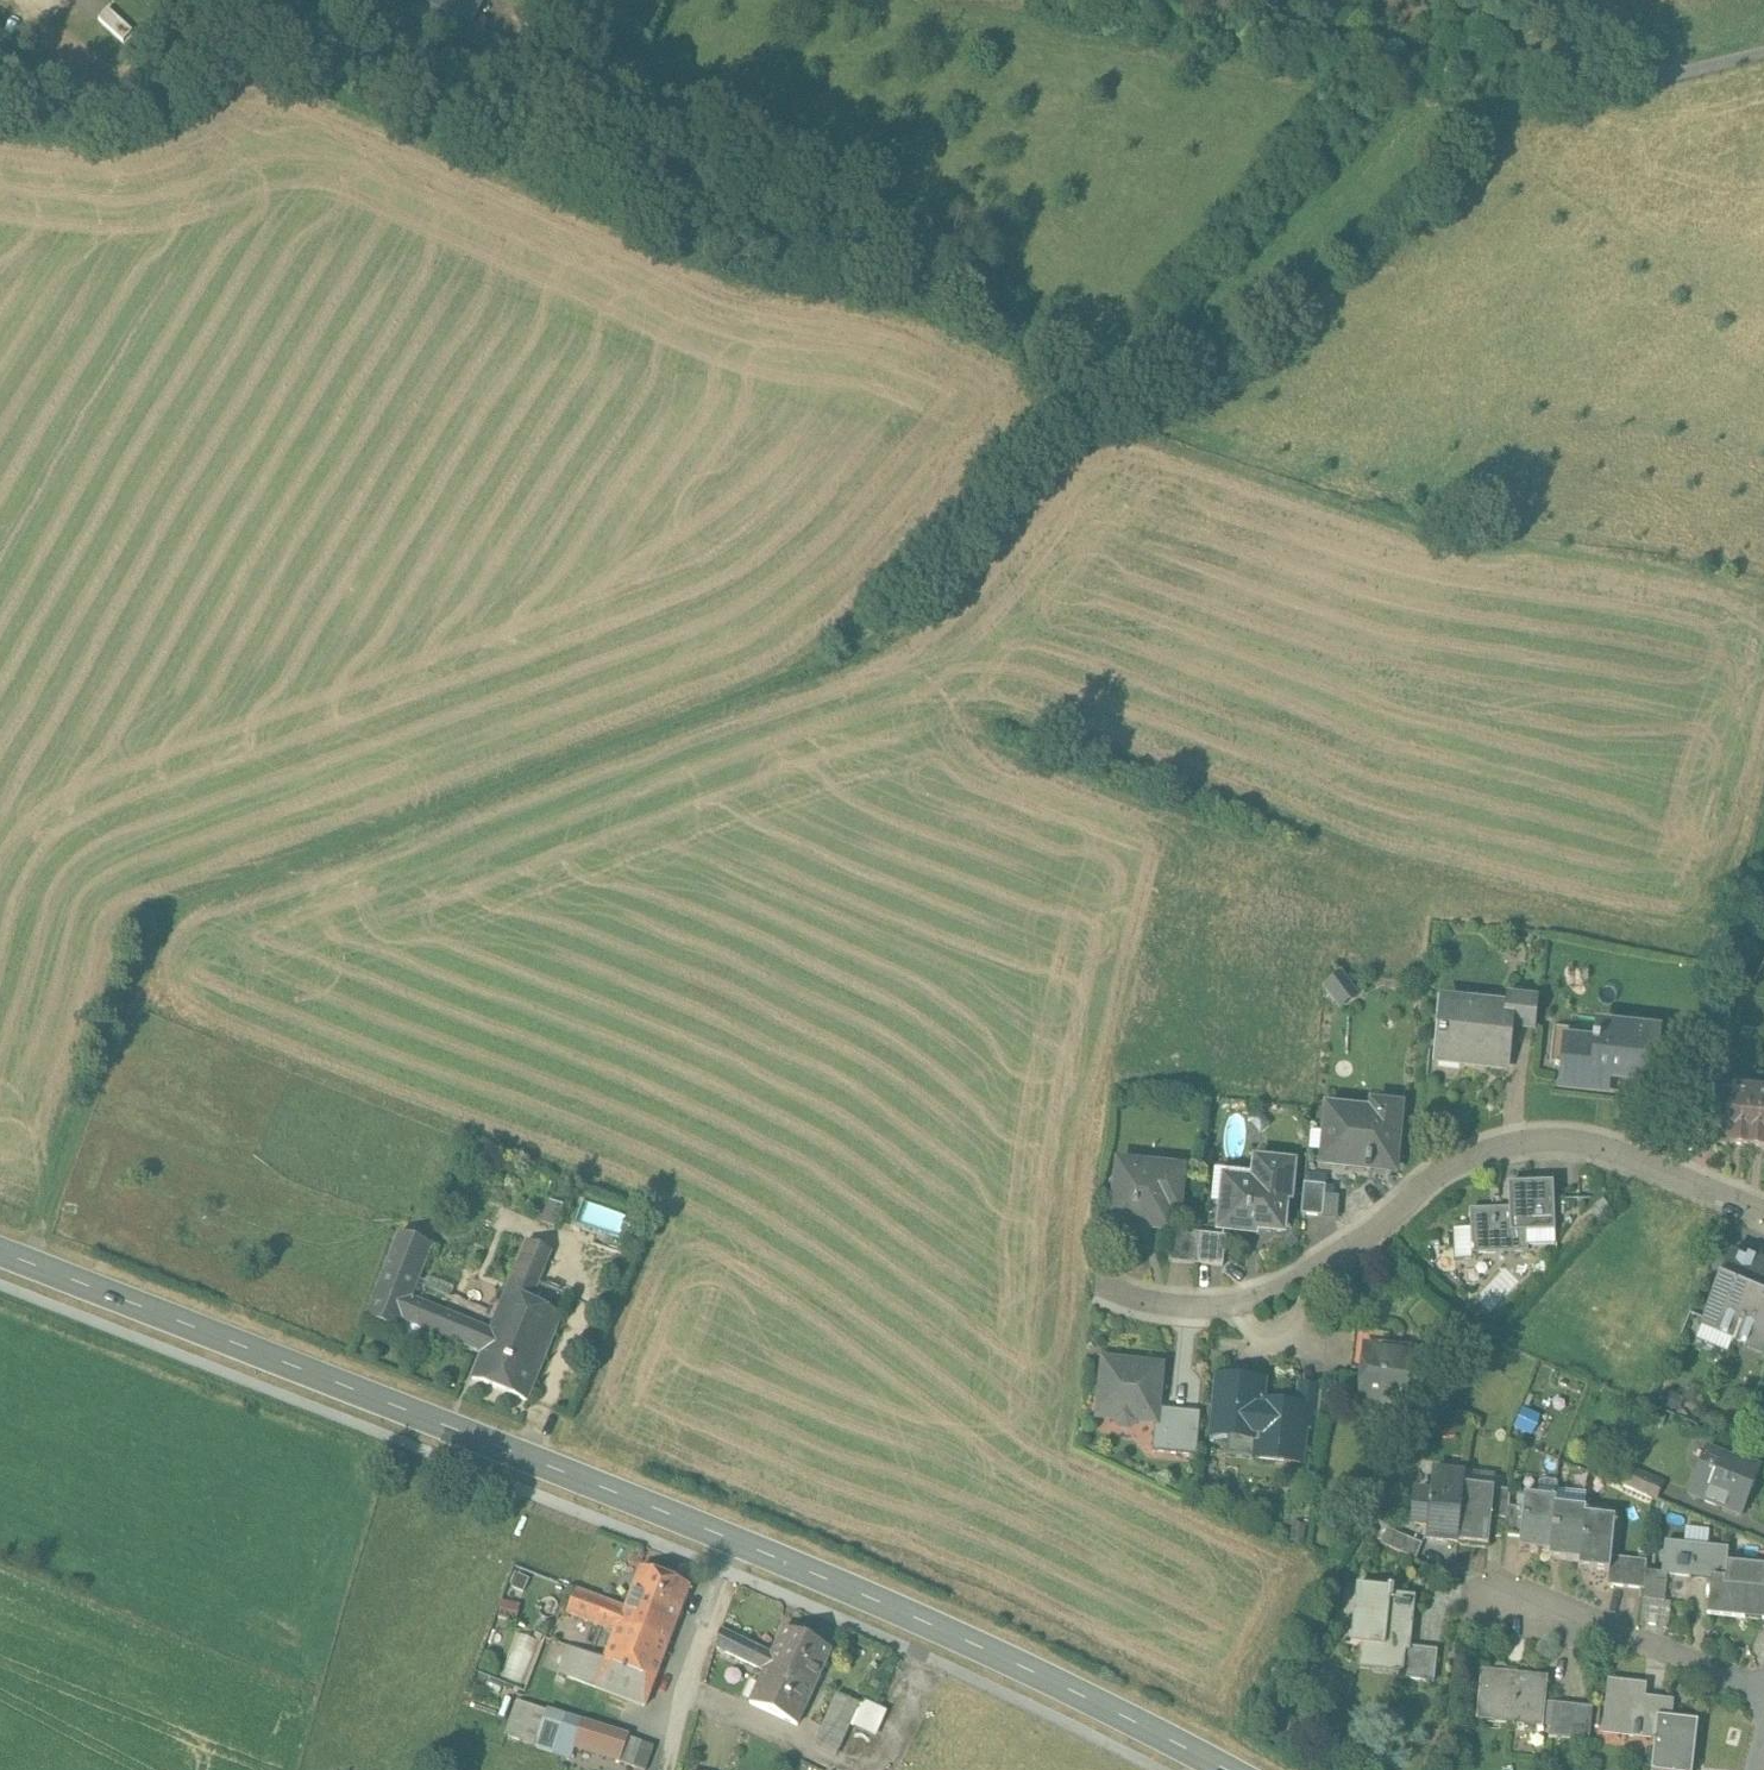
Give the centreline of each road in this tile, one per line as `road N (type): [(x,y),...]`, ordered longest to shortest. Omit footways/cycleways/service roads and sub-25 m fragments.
road 1 (track): [(18,1292),(100,1060),(140,917),(845,650),(904,611),(995,495),(1079,421),(1306,288),(1443,126),(1682,66)]
road 2 (secondary): [(744,1544),(0,1251)]
road 3 (residential): [(1763,1207),(1614,1140),(1490,1147),(1258,1302),(1112,1297)]
road 4 (secondary): [(1228,1769),(974,1644),(744,1544)]
road 5 (residential): [(1763,1691),(1577,1617),(1502,1600)]
road 6 (residential): [(744,1544),(669,1769)]

